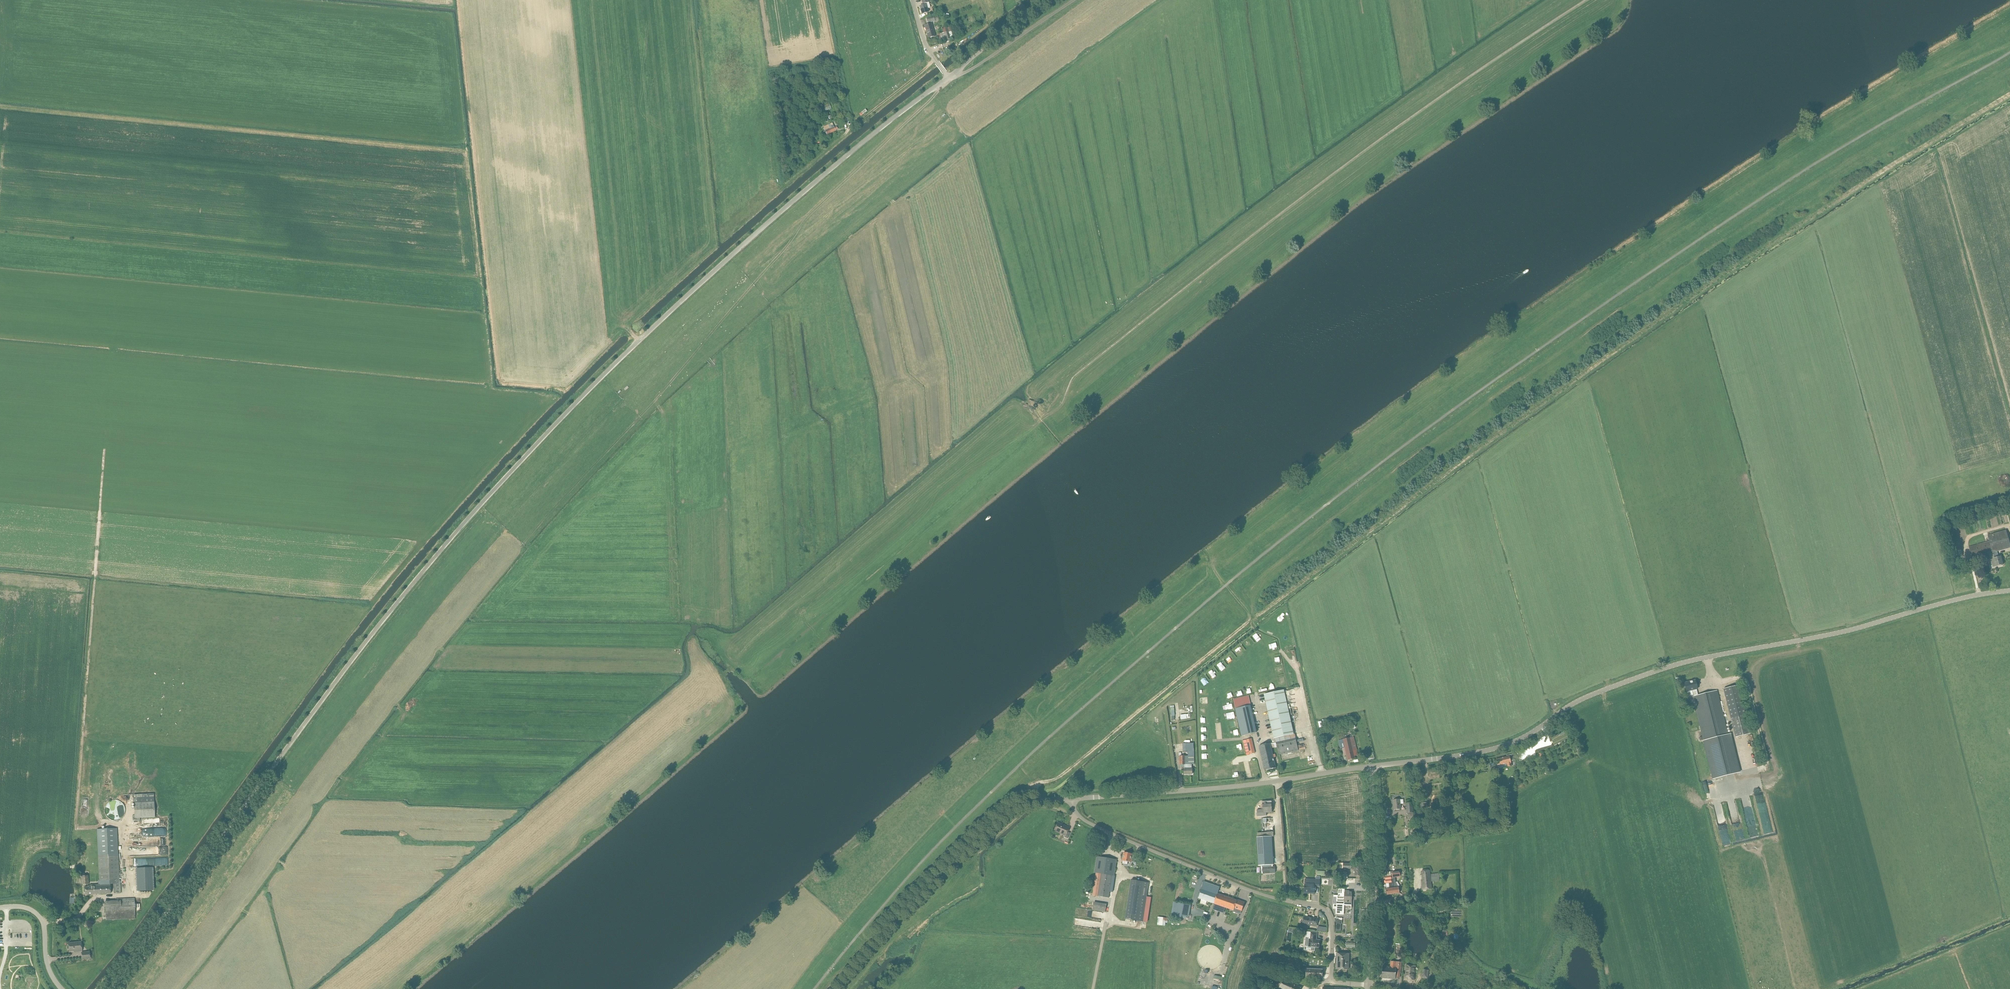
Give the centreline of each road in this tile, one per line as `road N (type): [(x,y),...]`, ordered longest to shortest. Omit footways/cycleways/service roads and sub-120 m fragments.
road 1 (unclassified): [(111,988),(361,648),(530,450),(728,256),(951,76)]
road 2 (track): [(1039,799),(1037,787),(1056,781),(1252,619),(1506,428),(1697,291),(2009,95)]
road 3 (tertiary): [(1369,767),(1505,746),(1592,694),(1675,665),(2009,590)]
road 4 (unclassified): [(1331,980),(1332,923),(1324,910),(1137,844),(1086,821),(1071,798)]
road 5 (tertiary): [(830,988),(1002,814),(1024,802),(1071,798)]
road 6 (tertiary): [(1071,798),(1369,767)]
road 7 (unclassified): [(951,76),(1079,0)]
road 8 (unclassified): [(1373,901),(1369,767)]
road 9 (unclassified): [(951,76),(1051,0)]
road 10 (unclassified): [(64,988),(48,966),(40,918),(23,907),(0,907)]

